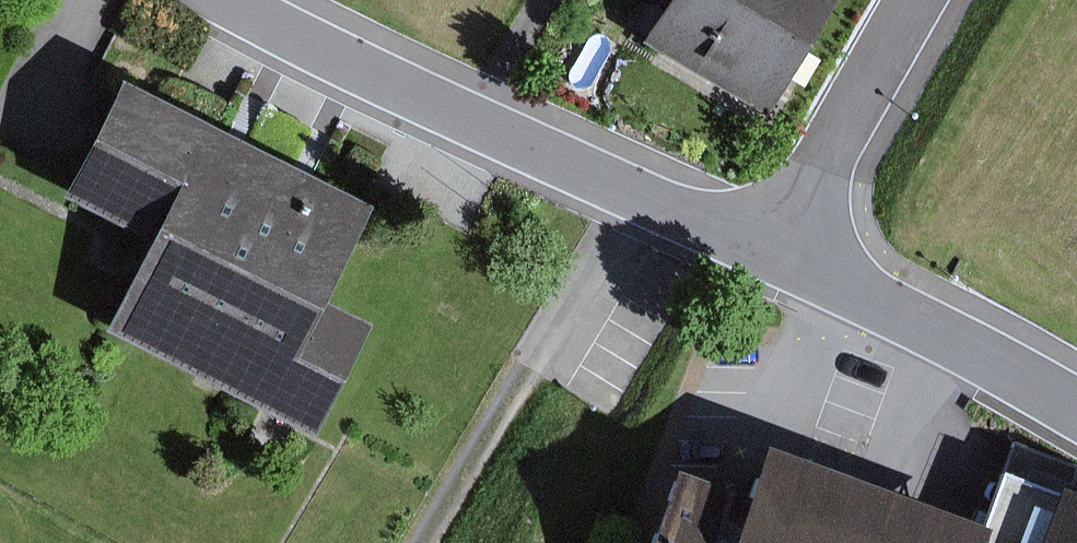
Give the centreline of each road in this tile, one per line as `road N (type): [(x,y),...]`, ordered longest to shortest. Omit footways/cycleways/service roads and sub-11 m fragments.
road 1 (residential): [(226,0),(642,197)]
road 2 (unclassified): [(642,197),(420,542)]
road 3 (residential): [(774,251),(1076,408)]
road 4 (residential): [(919,0),(774,251)]
road 5 (residential): [(642,197),(774,251)]

